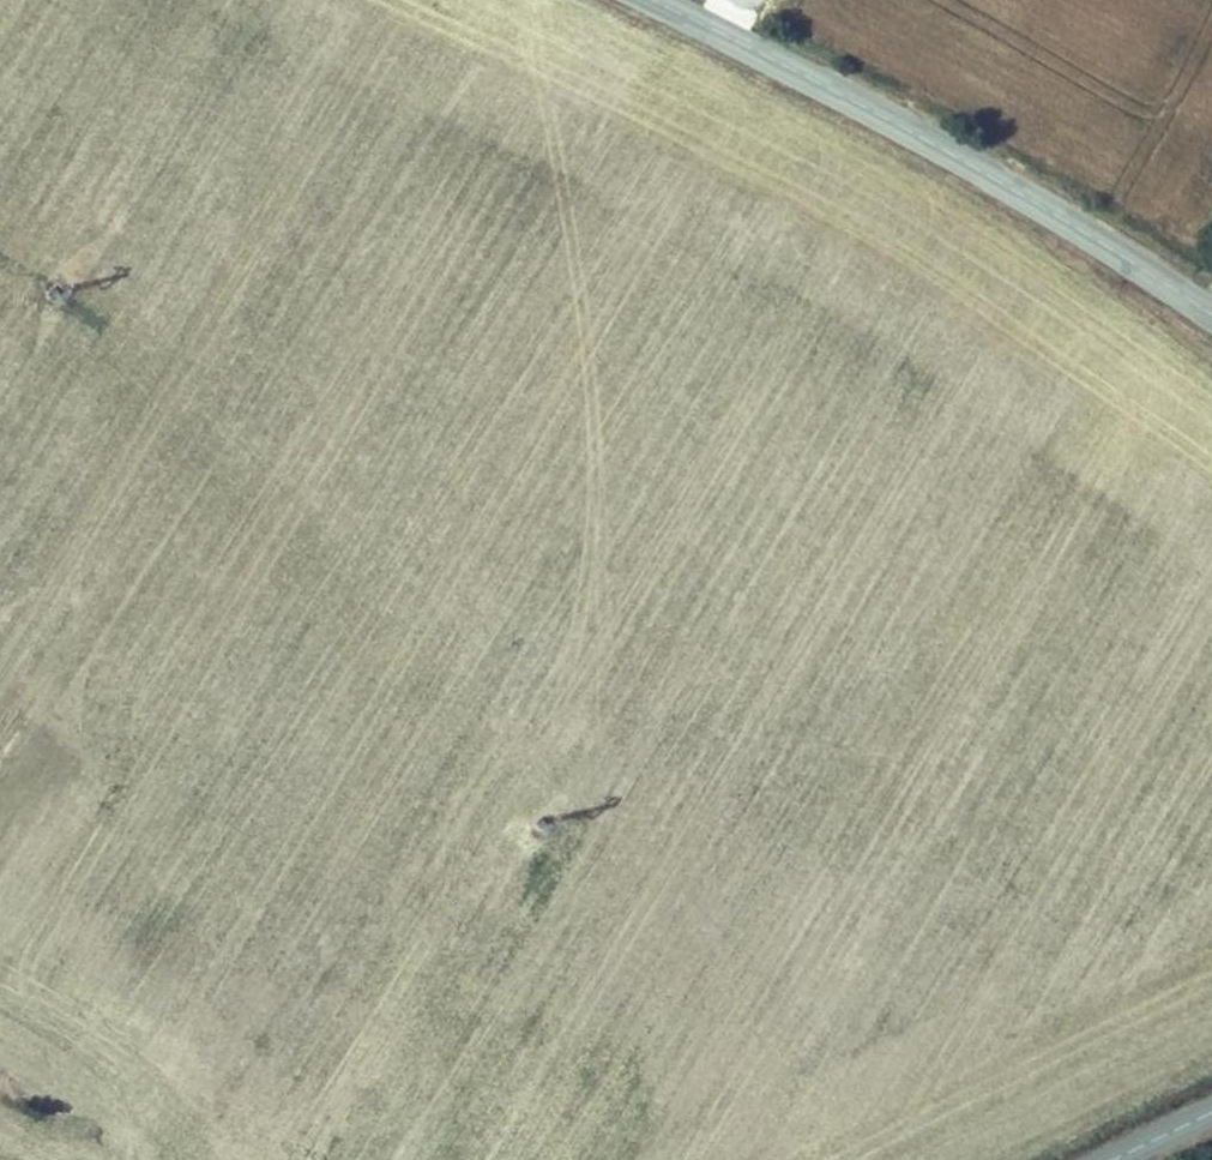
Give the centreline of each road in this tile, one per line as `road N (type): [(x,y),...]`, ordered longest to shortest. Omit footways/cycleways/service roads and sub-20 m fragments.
road 1 (tertiary): [(649,0),(1016,190),(1211,311)]

